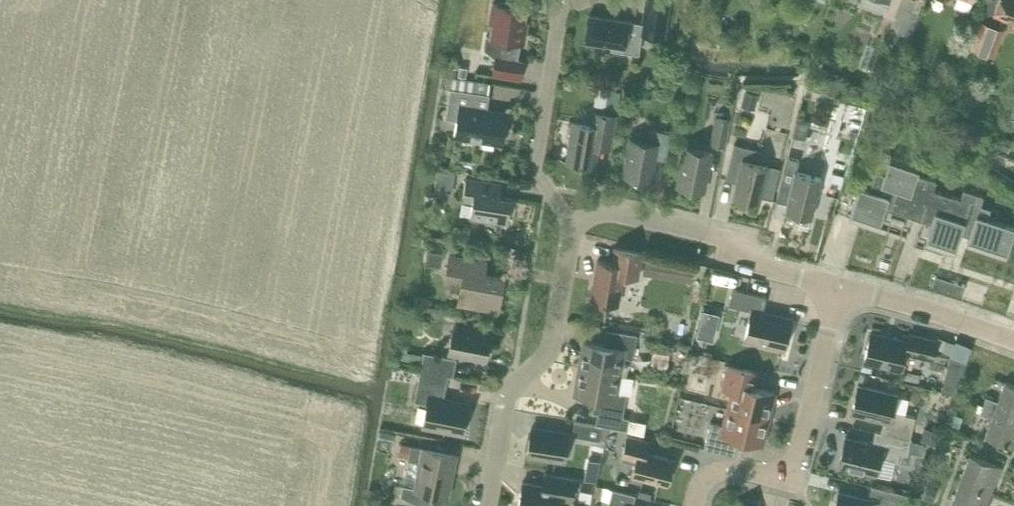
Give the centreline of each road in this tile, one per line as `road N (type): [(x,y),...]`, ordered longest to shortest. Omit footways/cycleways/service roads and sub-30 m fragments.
road 1 (residential): [(693,505),(700,484),(719,469),(792,482),(839,287)]
road 2 (residential): [(488,505),(505,401),(549,347),(574,227)]
road 3 (residential): [(574,227),(621,213),(752,244),(766,269),(839,287)]
road 4 (residential): [(574,227),(536,166),(561,3)]
road 5 (residential): [(1013,339),(839,287)]

